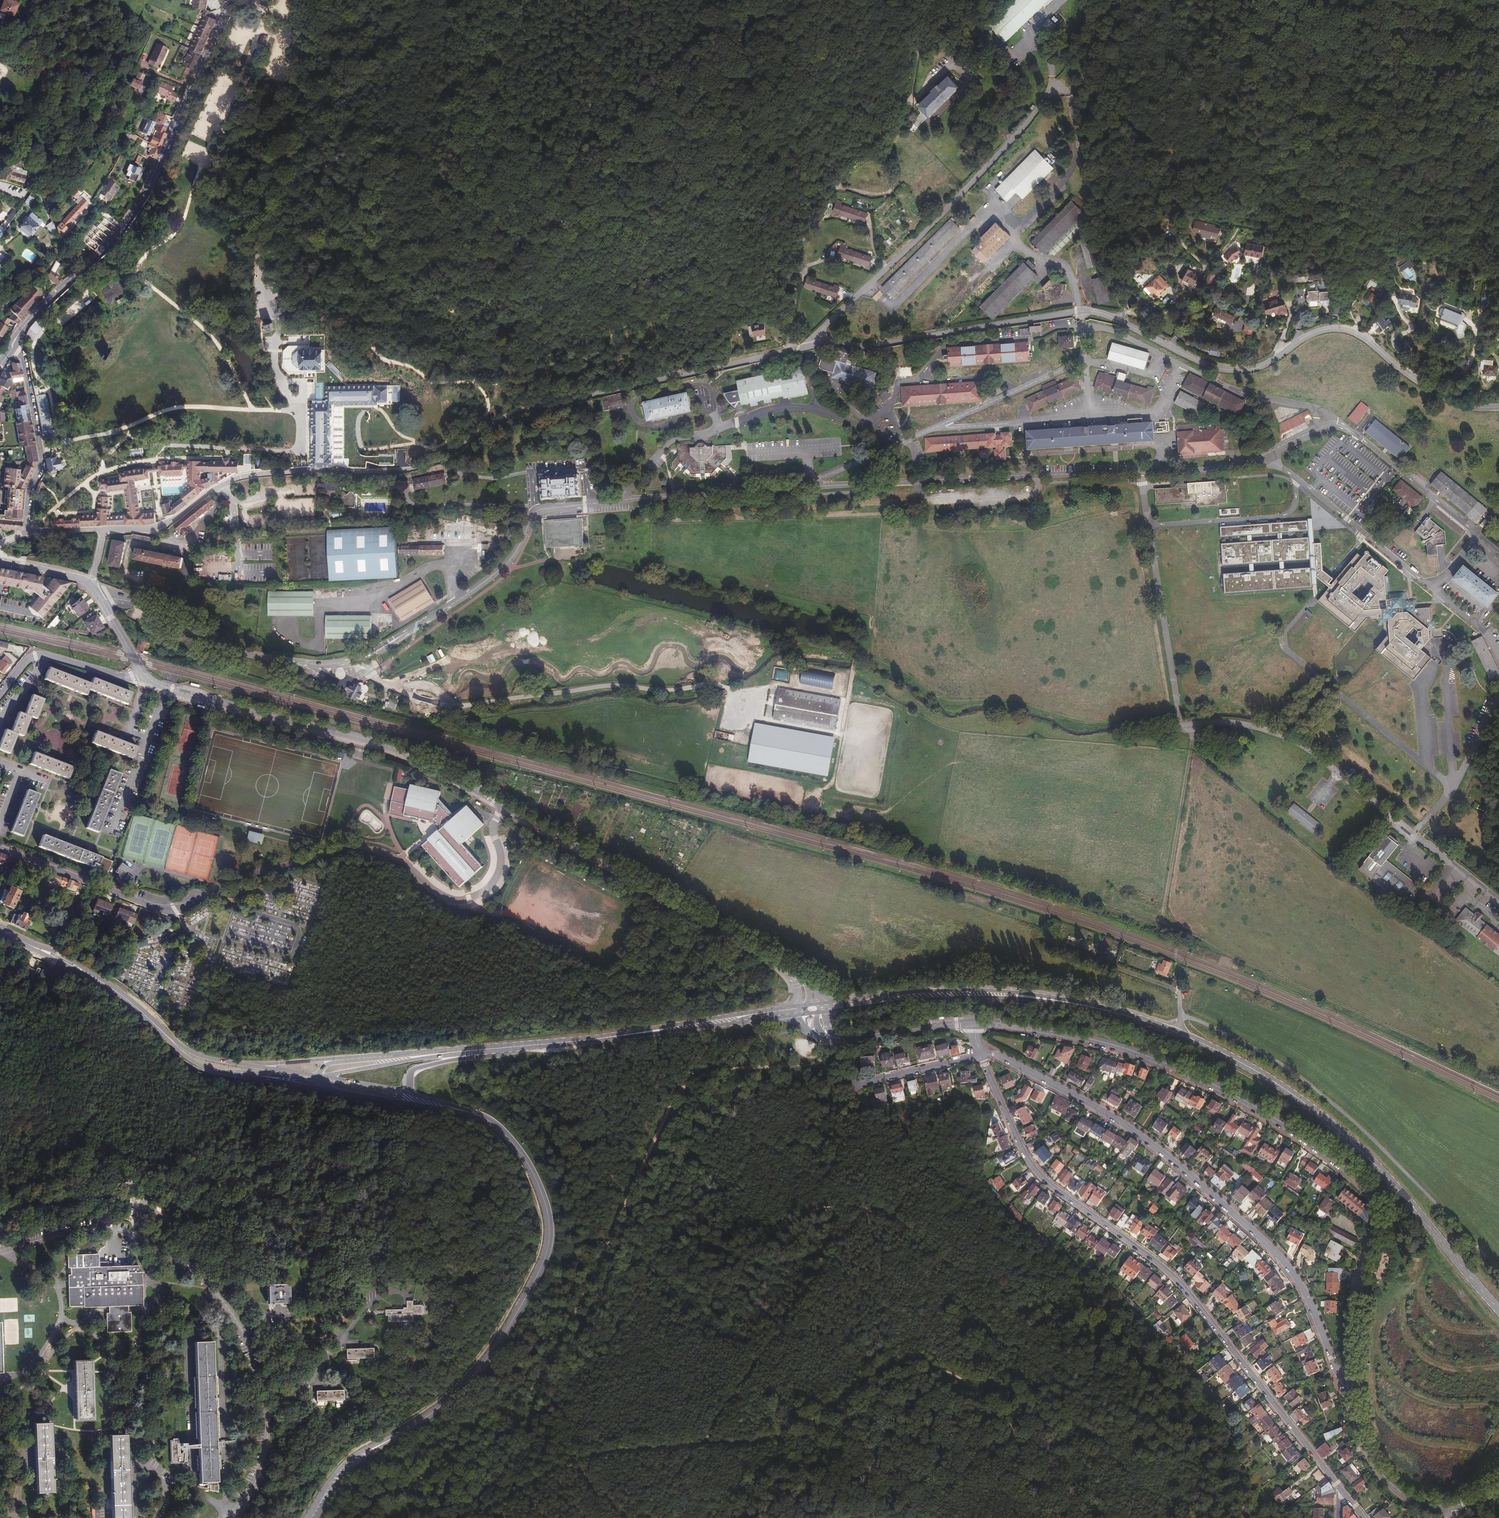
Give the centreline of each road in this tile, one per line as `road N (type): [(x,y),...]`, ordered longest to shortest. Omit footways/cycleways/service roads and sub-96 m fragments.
road 1 (residential): [(815,345),(866,348),(1082,310),(1118,319),(1205,365),(1241,370),(1335,328),(1364,336),(1435,392),(1467,405),(1498,406)]
road 2 (residential): [(105,532),(155,530),(235,478),(421,466),(518,412),(791,351)]
road 3 (track): [(1158,1517),(1105,1481),(957,1294),(939,1250),(924,1236),(894,1216),(849,1207),(810,1210),(767,1226),(752,1219),(746,1174),(753,1133),(730,1105),(751,1067)]
road 4 (track): [(468,1517),(594,1456),(774,1438),(883,1373),(920,1366),(974,1390),(1022,1448),(1057,1517)]
road 5 (tertiary): [(970,1021),(1064,1032),(1163,1061),(1240,1097),(1344,1165),(1371,1193),(1377,1214),(1358,1288),(1352,1375)]
road 6 (track): [(751,1067),(702,1074),(679,1089),(542,1367),(487,1428),(420,1479),(416,1496),(436,1517)]
road 7 (residential): [(503,807),(493,829),(496,876),(457,899),(395,858),(348,850),(238,878),(183,909),(160,910),(15,854)]
road 8 (residential): [(1344,1492),(1195,1301),(1034,1170),(984,1055)]
road 9 (residential): [(984,1055),(1092,1104),(1181,1165),(1294,1272),(1339,1372),(1352,1375)]
road 10 (track): [(730,1105),(679,1186),(666,1245),(602,1354),(475,1516)]
road 11 (secondary): [(1184,1036),(1328,1118),(1498,1308)]
road 12 (secondary): [(11,348),(140,202),(231,0)]
road 13 (secondary): [(407,1430),(491,1354),(546,1253),(549,1218),(535,1179),(499,1128),(472,1113)]
road 14 (track): [(948,1267),(1050,1305),(1109,1338),(1183,1423),(1232,1517)]
road 15 (track): [(866,1210),(649,1517)]
road 16 (tertiary): [(503,807),(385,745),(166,688)]
road 17 (residential): [(815,345),(1057,86)]
road 18 (tertiary): [(786,967),(503,807)]
road 19 (residential): [(910,104),(889,139),(810,216),(791,351)]
road 20 (secondary): [(1024,996),(950,991),(825,1002)]
road 21 (secondary): [(826,1011),(1024,996)]
road 22 (track): [(1193,727),(1164,923)]
road 23 (unclassified): [(11,348),(23,357),(42,464),(27,499),(27,534)]
road 24 (secondary): [(605,1038),(799,1015)]
road 25 (secondary): [(797,1006),(605,1038)]
road 26 (secondary): [(0,931),(112,989),(161,1029)]
road 27 (tertiary): [(1352,1375),(1360,1429),(1389,1480),(1425,1502),(1452,1505)]
road 28 (secondary): [(161,1029),(178,1052),(204,1067),(317,1089)]
road 29 (secondary): [(1024,996),(1184,1036)]
road 30 (residential): [(0,693),(27,660),(43,655),(123,677),(142,673)]
road 31 (secondary): [(317,1089),(472,1113)]
road 32 (secondary): [(407,1430),(347,1460),(306,1517)]
road 33 (secondary): [(472,1051),(605,1038)]
road 34 (residential): [(854,1084),(984,1055)]
road 35 (tertiary): [(840,1040),(970,1021)]
road 36 (secondary): [(317,1517),(350,1469),(407,1430)]
road 37 (secondary): [(319,1076),(441,1054)]
road 38 (track): [(753,1133),(849,1207)]

